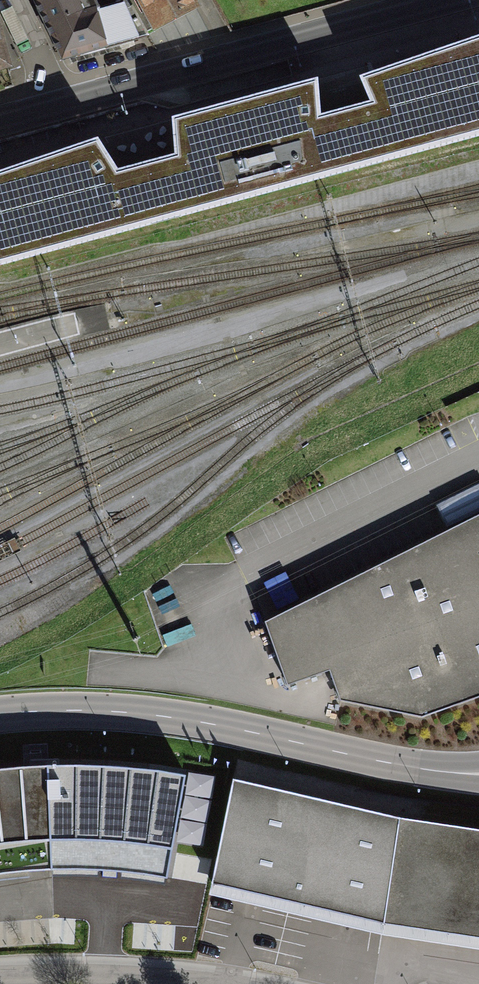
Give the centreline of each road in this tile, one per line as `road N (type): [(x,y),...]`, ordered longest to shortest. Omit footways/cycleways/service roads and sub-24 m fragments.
road 1 (primary): [(0,714),(159,715),(360,758),(478,773)]
road 2 (tertiary): [(440,0),(56,107)]
road 3 (residential): [(227,983),(110,971),(0,972)]

